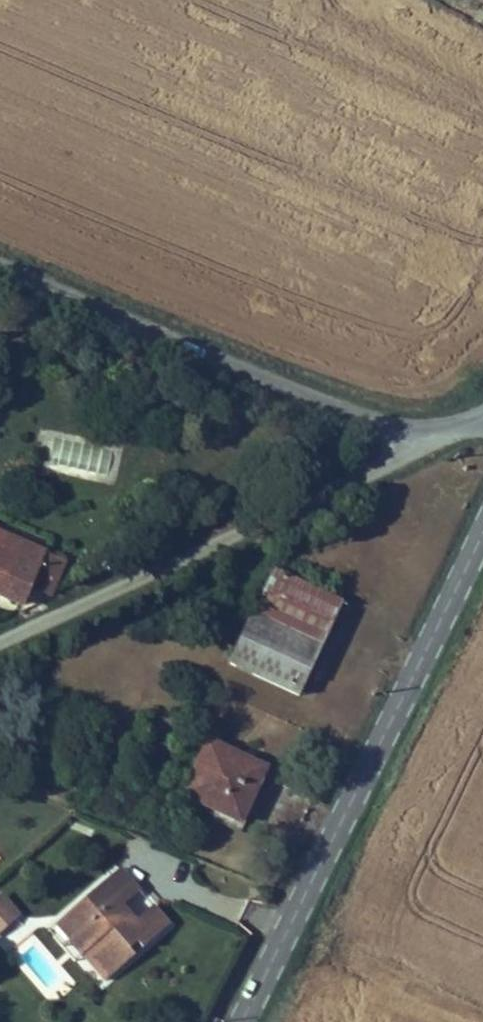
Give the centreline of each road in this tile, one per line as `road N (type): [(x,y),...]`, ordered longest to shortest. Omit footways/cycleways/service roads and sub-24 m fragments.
road 1 (tertiary): [(236,1021),(482,524)]
road 2 (unclassified): [(0,633),(441,427)]
road 3 (unclassified): [(441,427),(399,422),(296,388),(0,261)]

